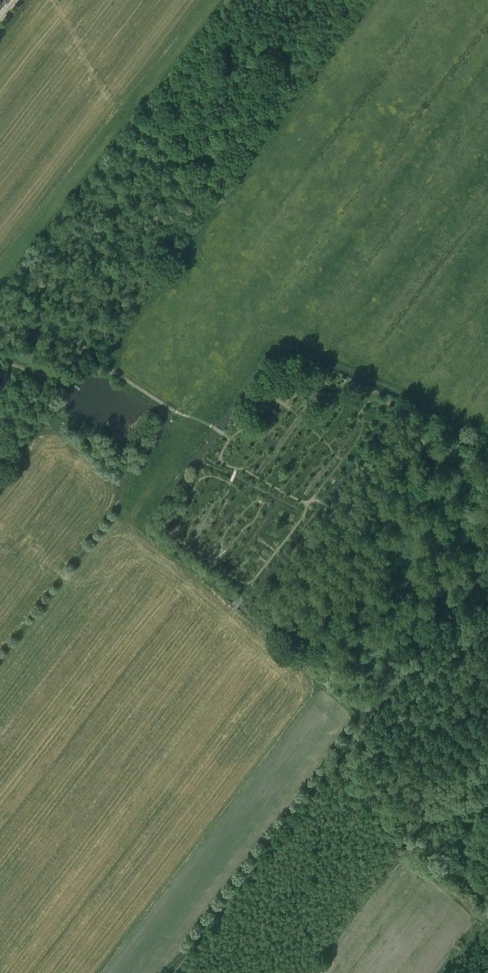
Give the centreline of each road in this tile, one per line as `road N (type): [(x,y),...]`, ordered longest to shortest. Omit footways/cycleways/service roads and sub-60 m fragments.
road 1 (track): [(177,972),(487,569)]
road 2 (track): [(386,403),(364,406),(309,369),(288,368),(274,374),(266,401),(229,437),(115,372),(80,364),(61,380),(0,361)]
road 3 (track): [(487,923),(406,849),(407,819),(340,761)]
road 4 (track): [(266,401),(283,404),(342,459),(363,433),(361,404)]

